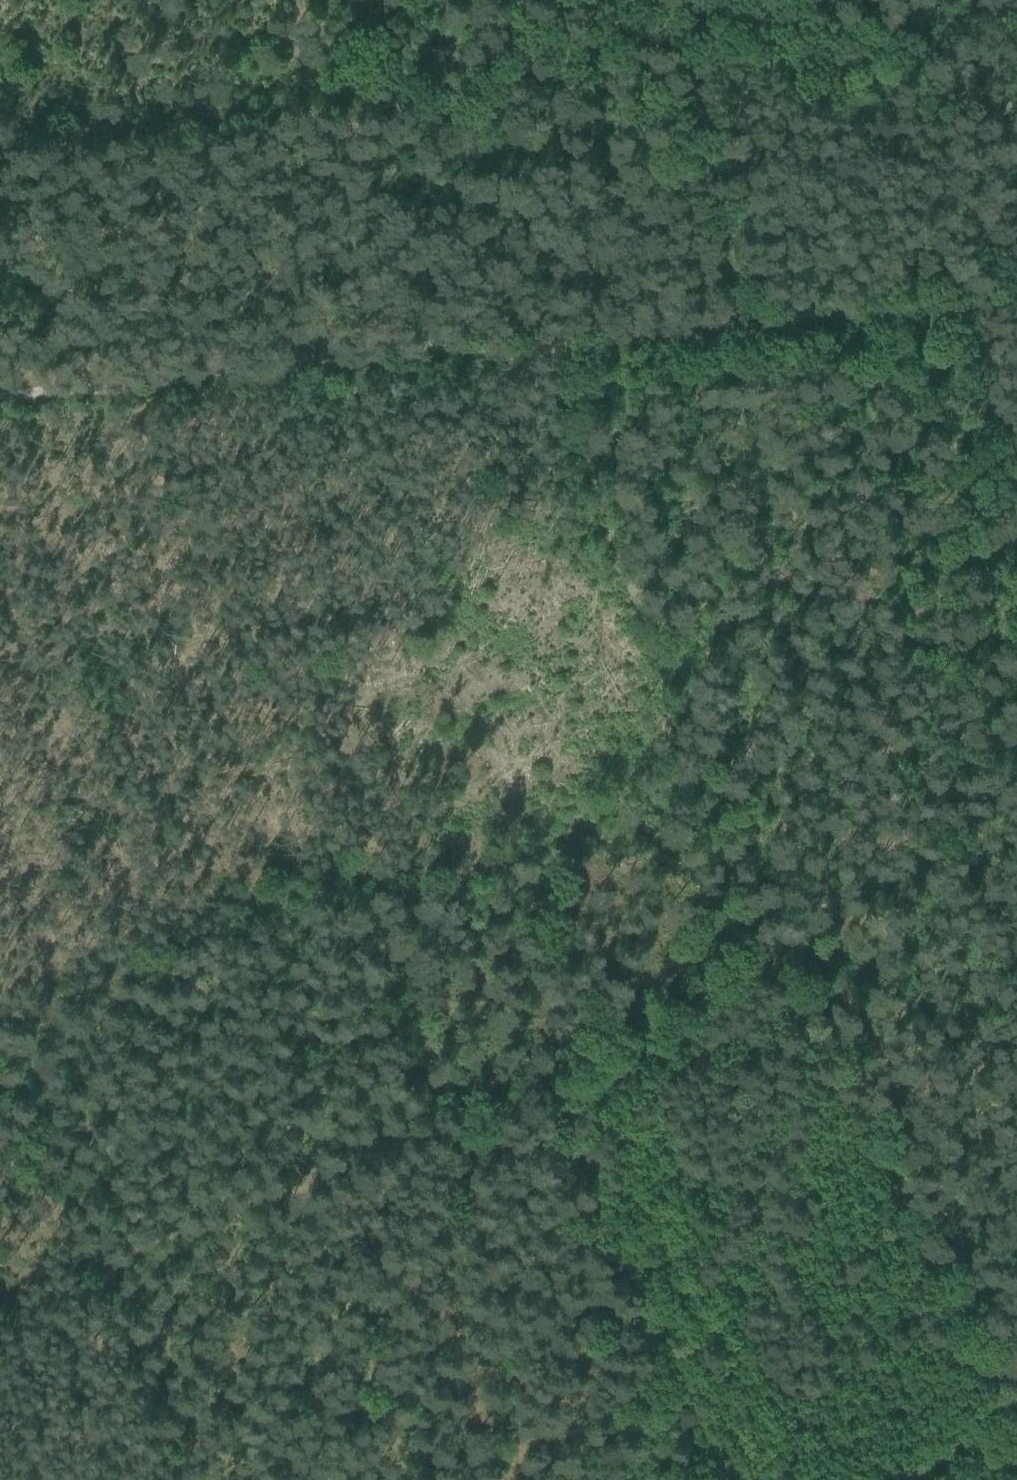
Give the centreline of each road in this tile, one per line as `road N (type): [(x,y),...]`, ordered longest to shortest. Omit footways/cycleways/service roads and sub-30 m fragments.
road 1 (track): [(1016,290),(0,404)]
road 2 (track): [(700,1479),(497,1080)]
road 3 (track): [(919,1479),(1016,1394)]

